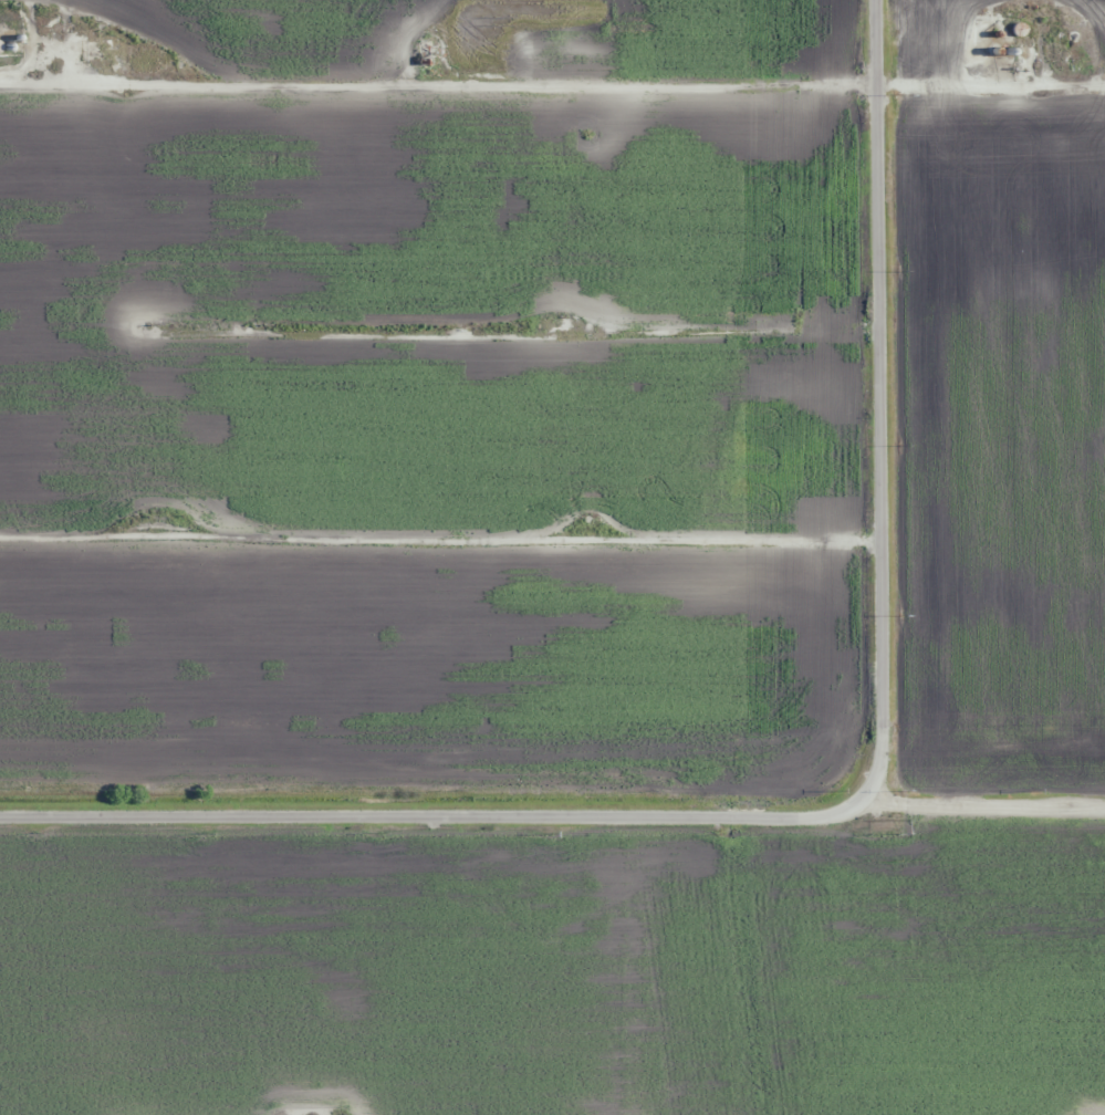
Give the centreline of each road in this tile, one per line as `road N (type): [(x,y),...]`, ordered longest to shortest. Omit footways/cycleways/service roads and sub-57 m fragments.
road 1 (residential): [(0,822),(867,846),(888,831),(1104,828)]
road 2 (residential): [(888,831),(892,0)]

